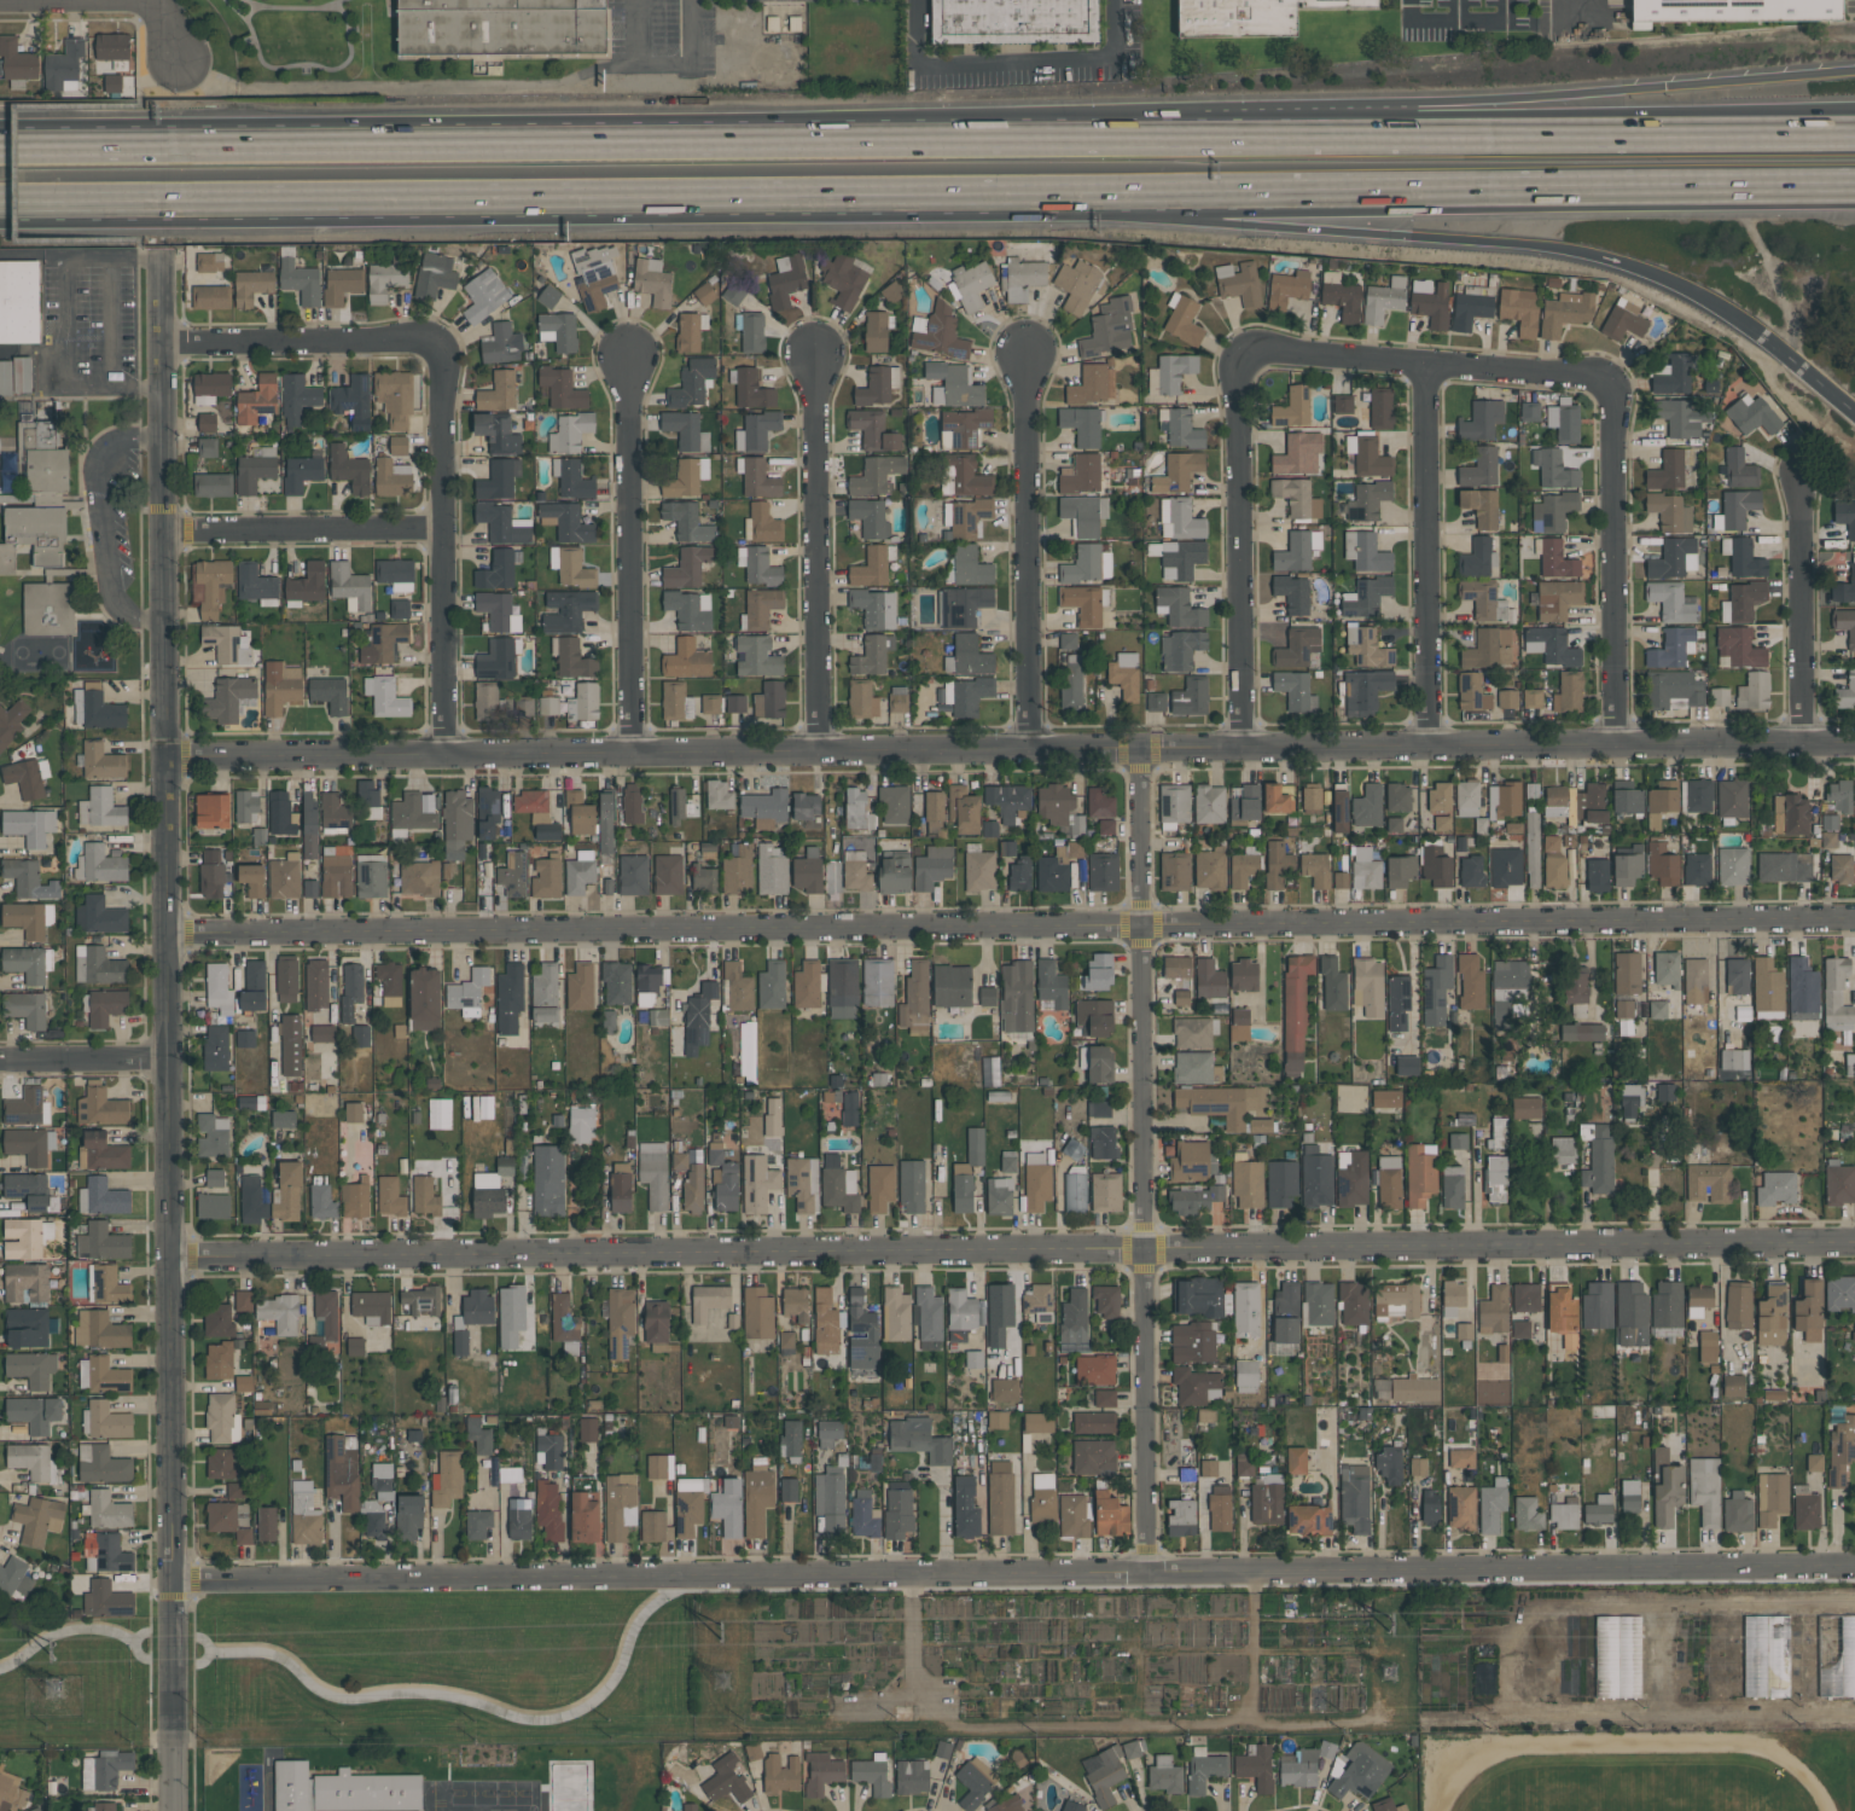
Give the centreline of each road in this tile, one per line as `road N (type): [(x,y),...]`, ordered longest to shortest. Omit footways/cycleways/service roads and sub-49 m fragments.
road 1 (residential): [(170,761),(1854,739)]
road 2 (residential): [(170,1577),(1854,1566)]
road 3 (residential): [(171,934),(1854,917)]
road 4 (residential): [(174,1255),(1854,1244)]
road 5 (residential): [(168,271),(171,1810)]
road 6 (motorway): [(1193,123),(0,138)]
road 7 (motorway): [(0,211),(1062,192)]
road 8 (residential): [(1138,748),(1146,1569)]
road 9 (motorway): [(1062,192),(1854,192)]
road 10 (motorway): [(1062,192),(1163,216),(1551,246),(1661,278),(1760,335)]
road 11 (residential): [(168,346),(434,349),(442,758)]
road 12 (motorway): [(1854,127),(1193,123)]
road 13 (motorway): [(1822,75),(1227,106),(1193,123)]
road 14 (residential): [(815,354),(815,753)]
road 15 (residential): [(629,358),(629,755)]
road 16 (residential): [(1244,353),(1237,747)]
road 17 (residential): [(1030,359),(1024,749)]
road 18 (residential): [(1424,370),(1423,744)]
road 19 (residential): [(1244,353),(1612,376)]
road 20 (residential): [(1612,376),(1613,742)]
road 21 (residential): [(169,534),(440,533)]
road 22 (residential): [(1801,482),(1802,739)]
road 23 (residential): [(0,1061),(170,1060)]
road 24 (motorway): [(1760,335),(1854,414)]

